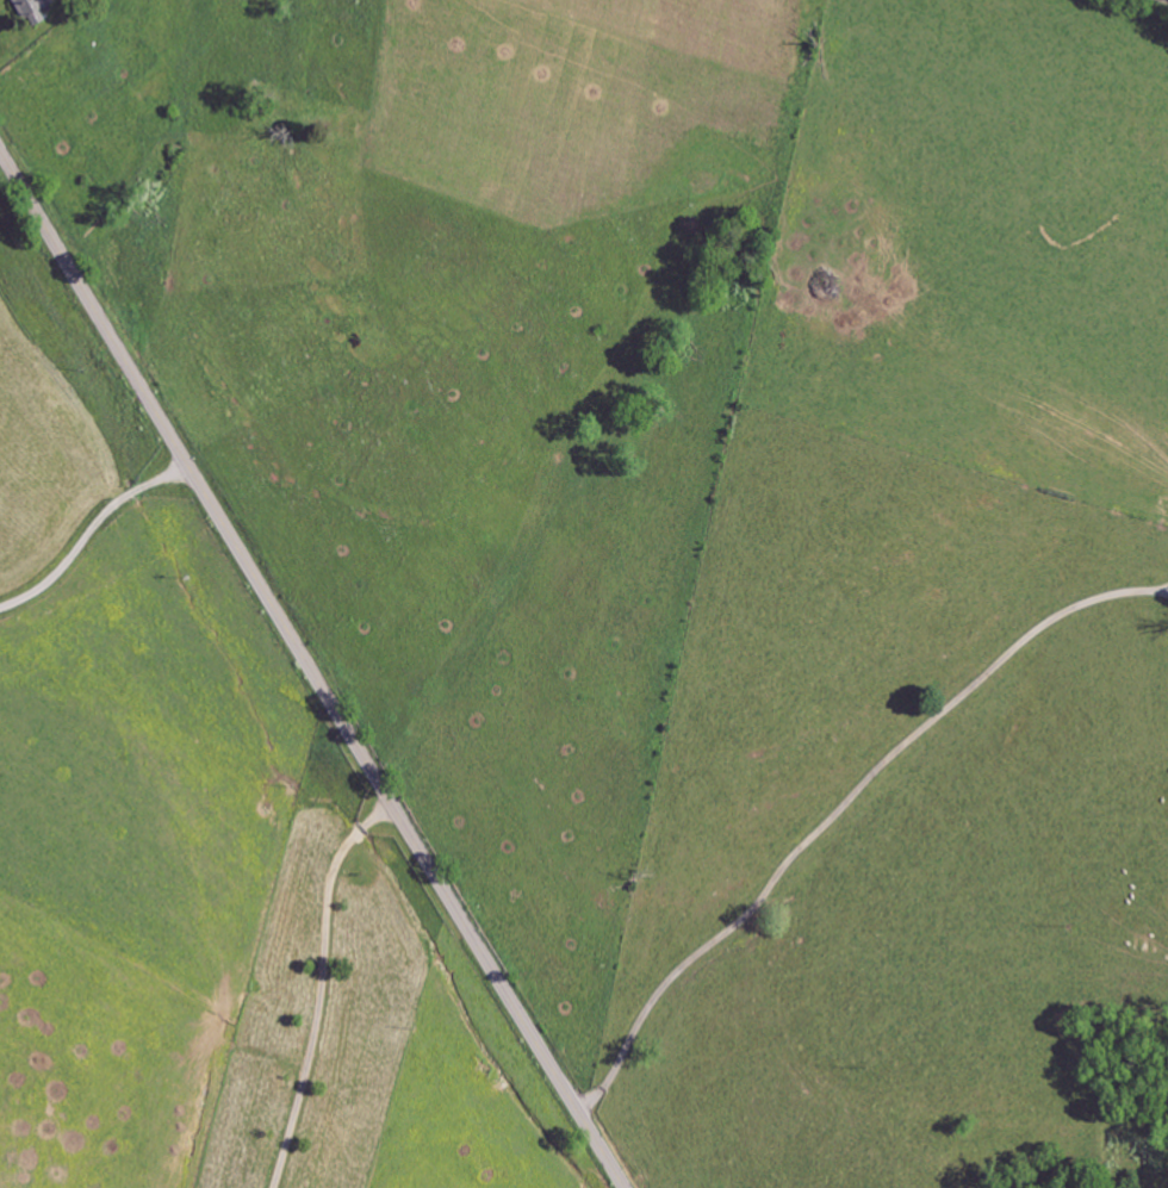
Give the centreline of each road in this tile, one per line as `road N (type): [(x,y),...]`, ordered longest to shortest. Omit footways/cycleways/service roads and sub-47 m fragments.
road 1 (secondary): [(622,1187),(524,1013),(0,151)]

